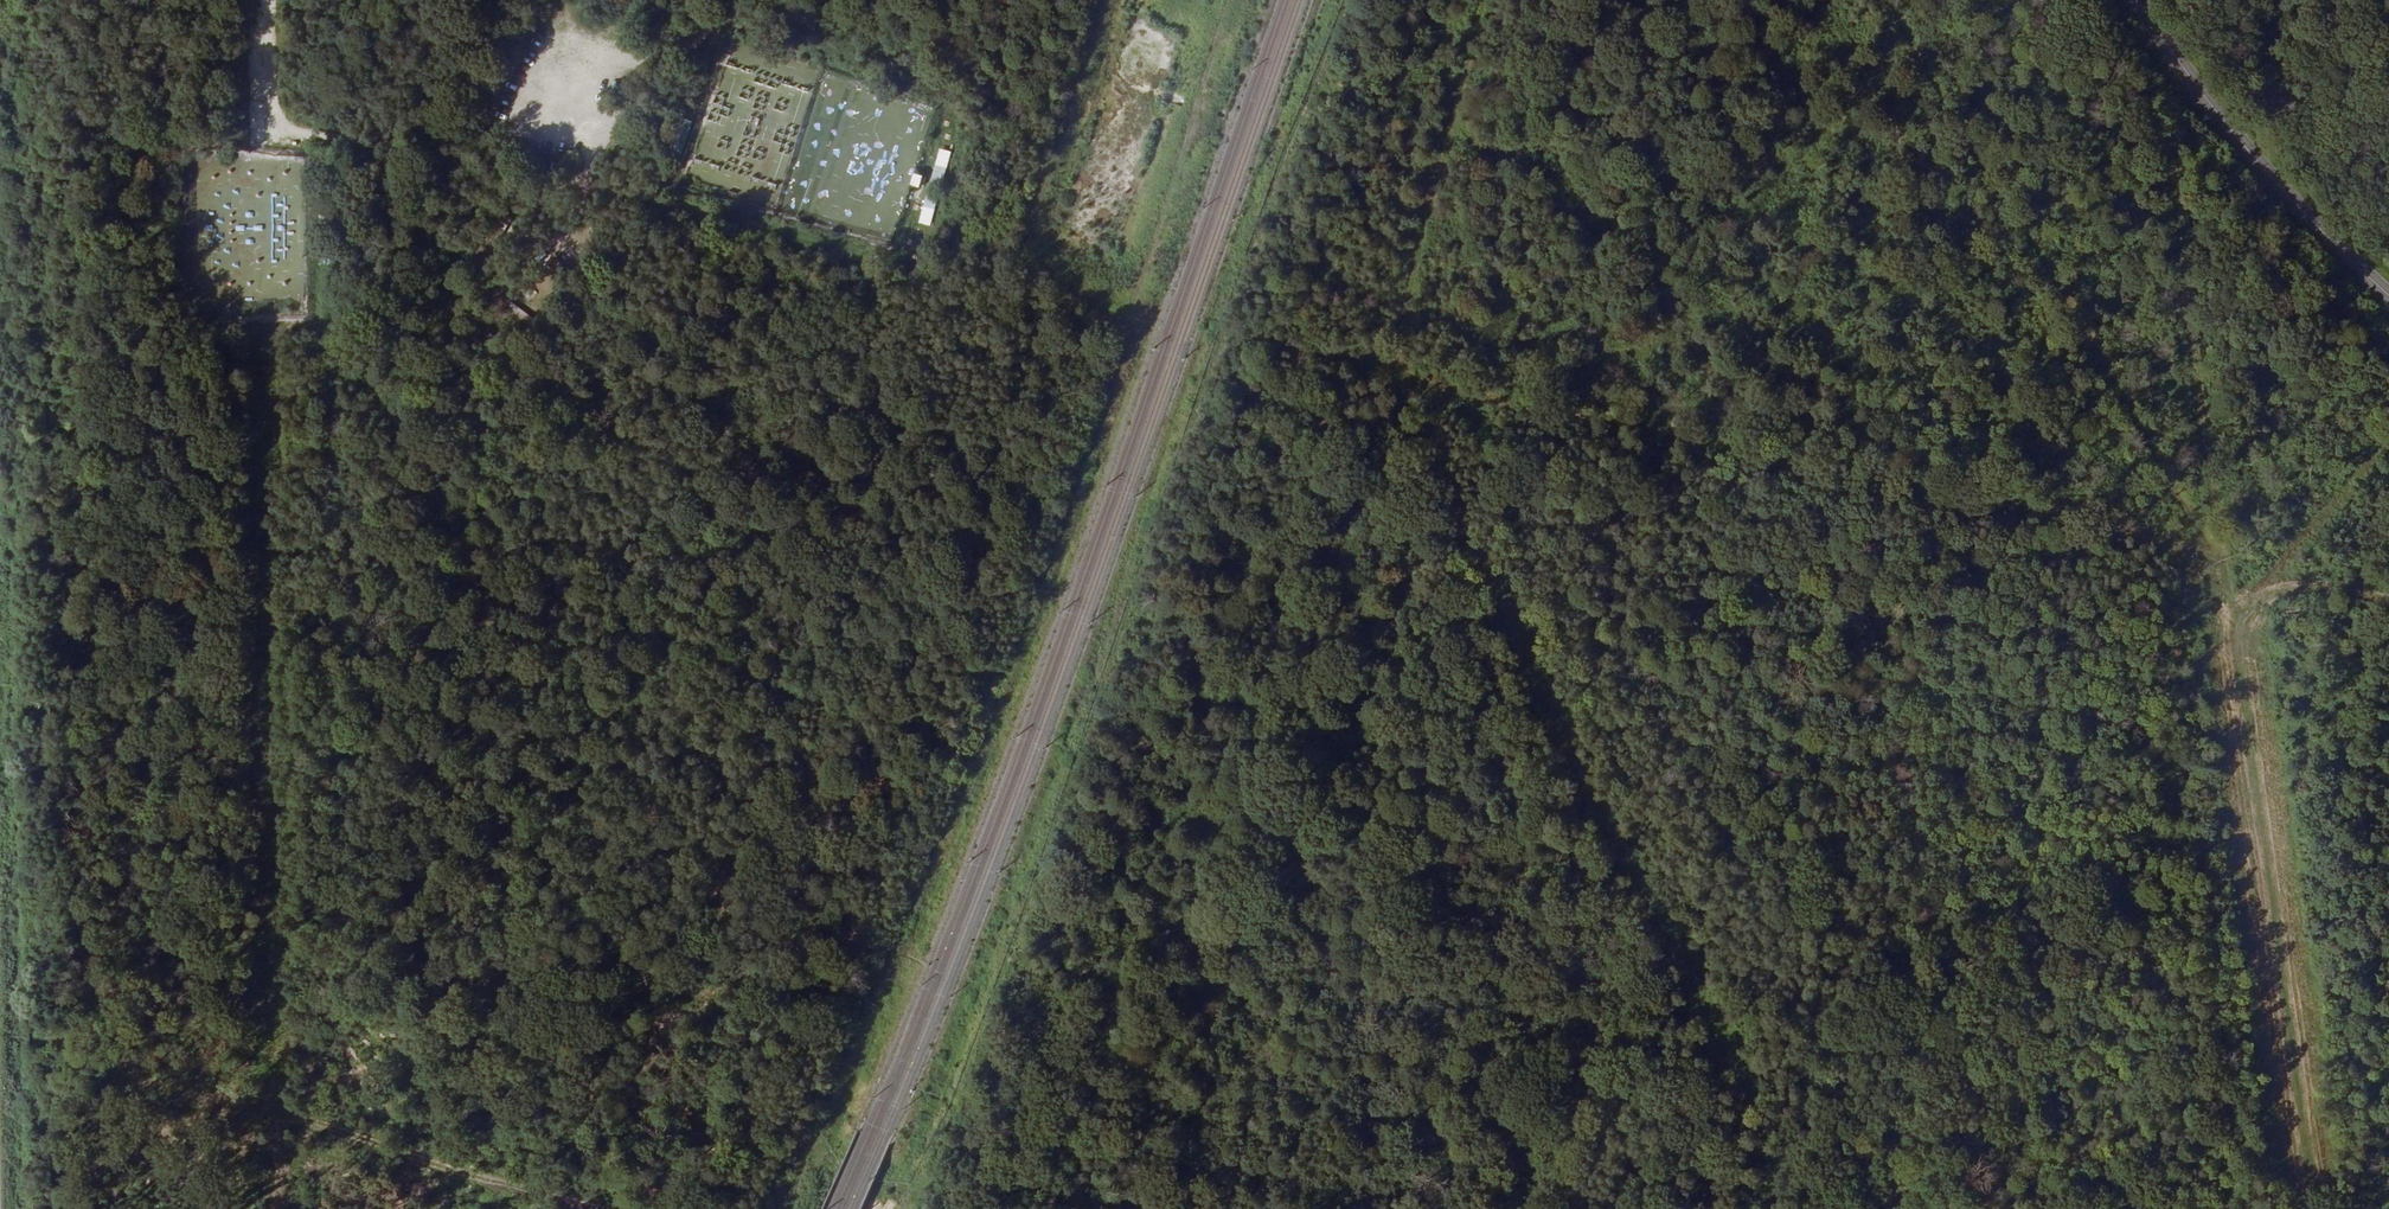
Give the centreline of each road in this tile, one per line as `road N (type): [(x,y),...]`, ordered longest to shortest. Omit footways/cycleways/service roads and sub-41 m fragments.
road 1 (track): [(1092,81),(1033,245),(1058,266),(1131,296),(1133,319),(961,786),(832,1070),(786,1208)]
road 2 (secondary): [(2139,0),(2247,151),(2388,297)]
road 3 (track): [(592,188),(693,0)]

